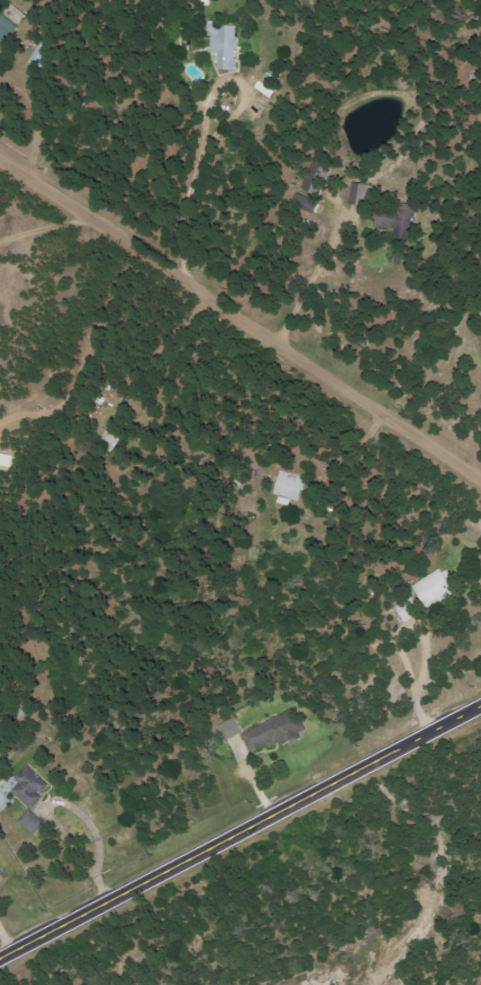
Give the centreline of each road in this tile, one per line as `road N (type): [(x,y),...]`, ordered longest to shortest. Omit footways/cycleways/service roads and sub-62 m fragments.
road 1 (residential): [(480,469),(0,151)]
road 2 (secondary): [(0,954),(480,700)]

